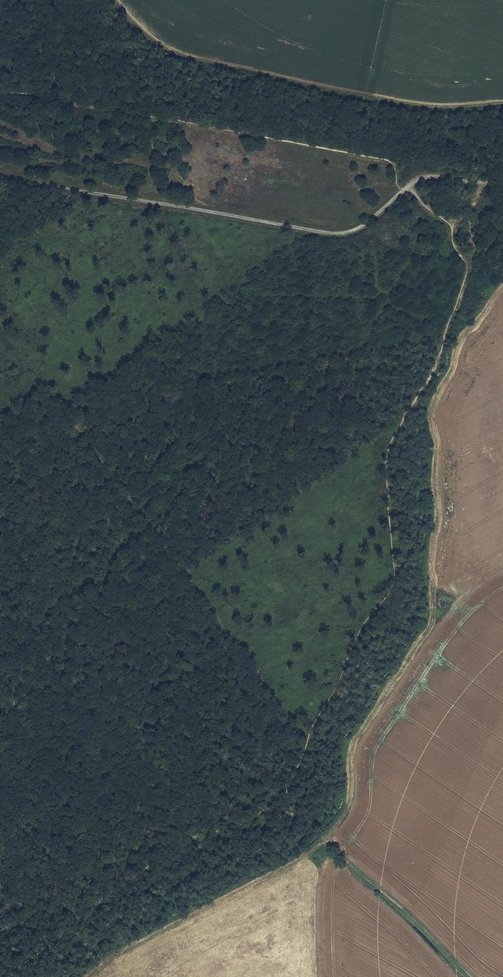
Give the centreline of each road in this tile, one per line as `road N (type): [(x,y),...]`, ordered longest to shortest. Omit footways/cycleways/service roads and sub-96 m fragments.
road 1 (track): [(282,805),(307,735),(390,587),(387,456),(438,364),(470,278),(452,229)]
road 2 (track): [(326,840),(351,799),(350,746),(433,619),(435,403),(465,336),(502,289)]
road 3 (track): [(0,89),(387,159),(402,191)]
road 4 (track): [(0,175),(338,234),(402,191)]
road 5 (track): [(502,103),(405,104),(186,56),(150,40),(114,0)]
road 6 (track): [(472,976),(282,805)]

